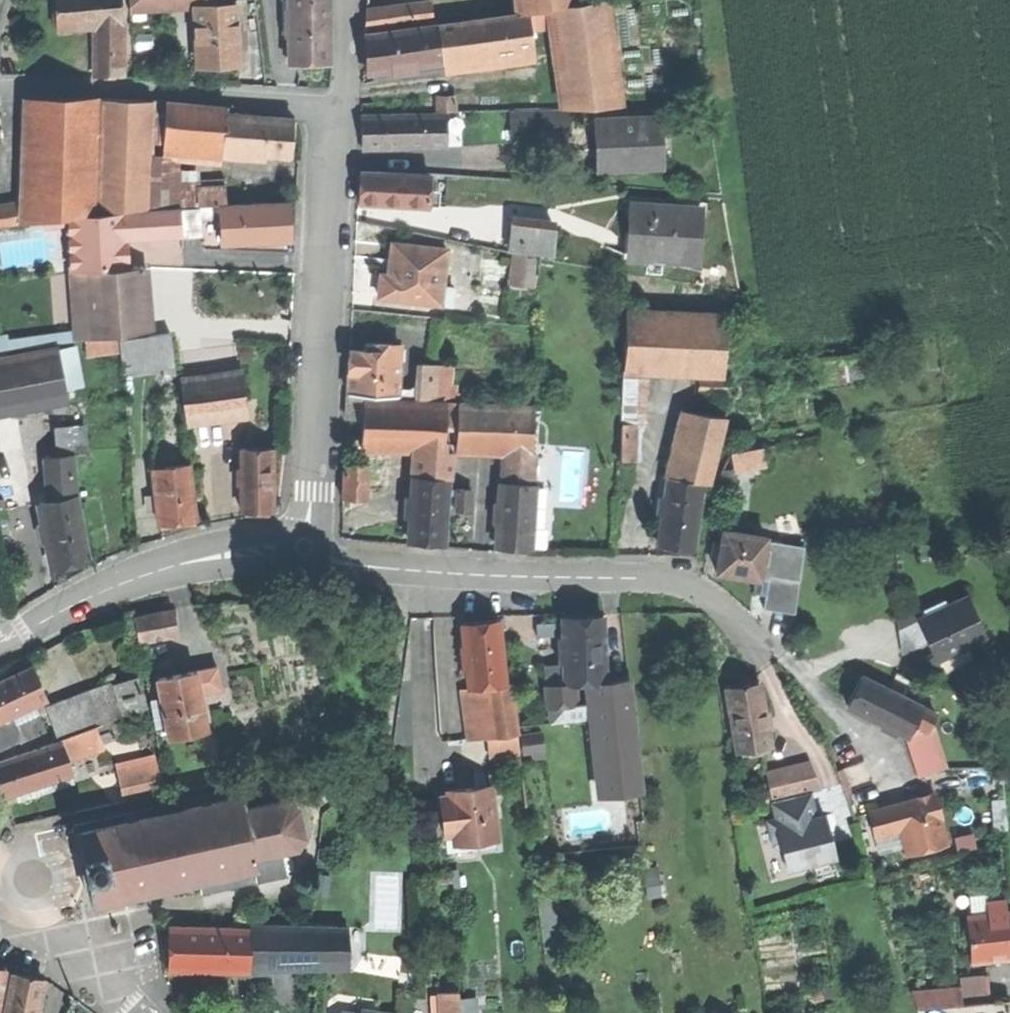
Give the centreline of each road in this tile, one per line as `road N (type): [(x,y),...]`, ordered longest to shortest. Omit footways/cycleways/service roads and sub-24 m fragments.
road 1 (residential): [(299,556),(412,570),(667,574),(701,591),(764,652)]
road 2 (residential): [(299,556),(312,492),(337,109)]
road 3 (residential): [(0,88),(203,93),(337,109)]
road 4 (residential): [(0,655),(99,591),(189,562),(299,556)]
road 5 (tertiary): [(0,851),(57,944),(137,1012)]

